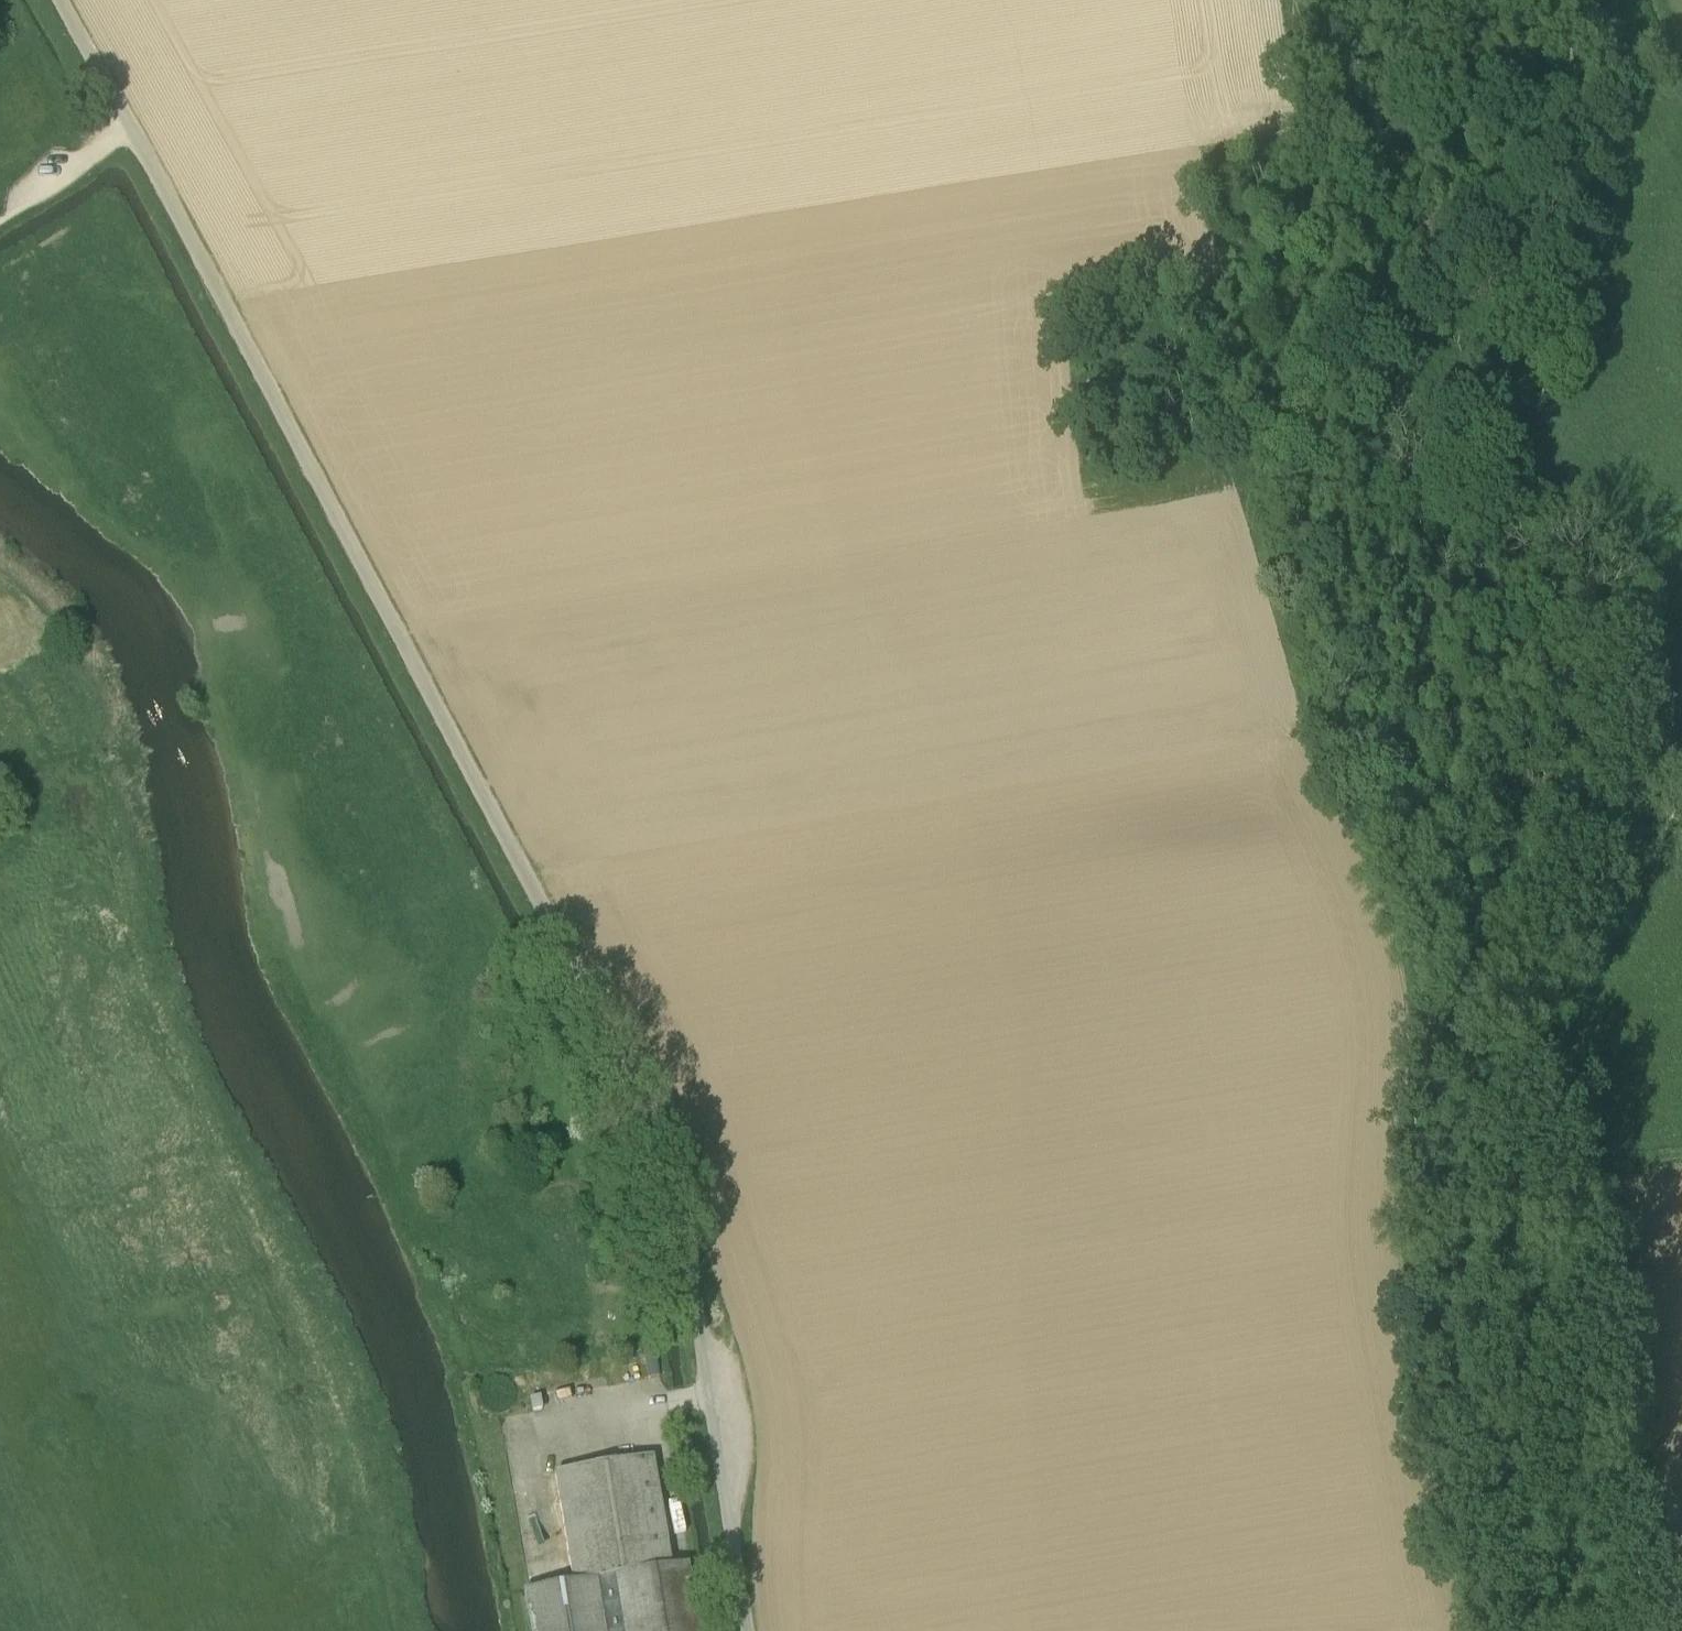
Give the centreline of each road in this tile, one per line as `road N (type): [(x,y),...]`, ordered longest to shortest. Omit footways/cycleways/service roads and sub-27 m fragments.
road 1 (unclassified): [(127,125),(649,1106),(678,1193),(742,1630)]
road 2 (unclassified): [(58,0),(127,125)]

